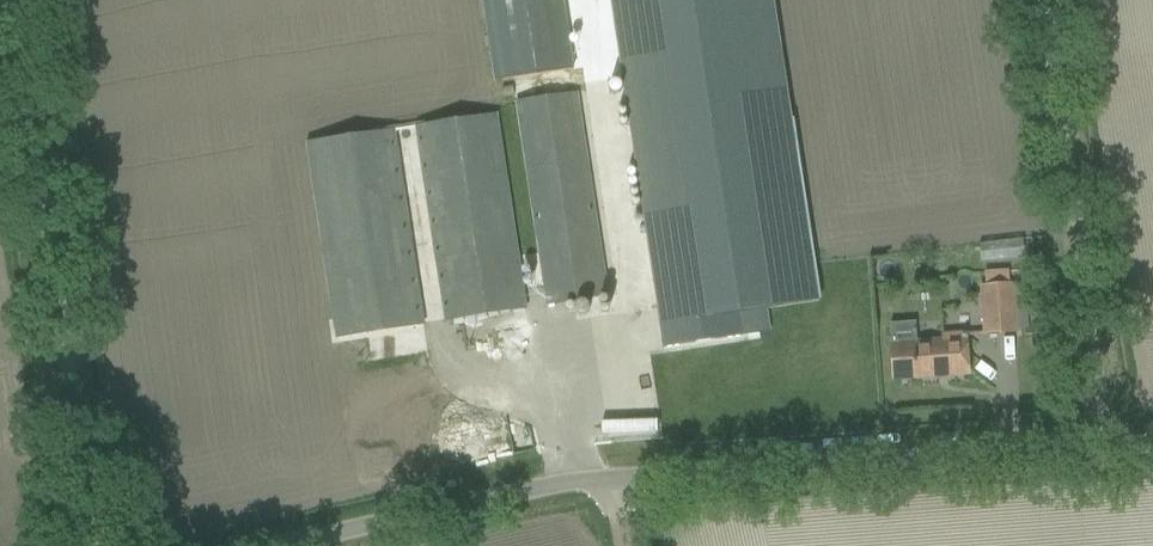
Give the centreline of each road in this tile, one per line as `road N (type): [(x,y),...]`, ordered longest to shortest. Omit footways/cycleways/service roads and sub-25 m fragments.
road 1 (track): [(92,545),(15,0)]
road 2 (unclassified): [(613,480),(1152,449)]
road 3 (track): [(1110,452),(1101,310),(1051,0)]
road 4 (unclassified): [(613,480),(572,481),(262,545)]

